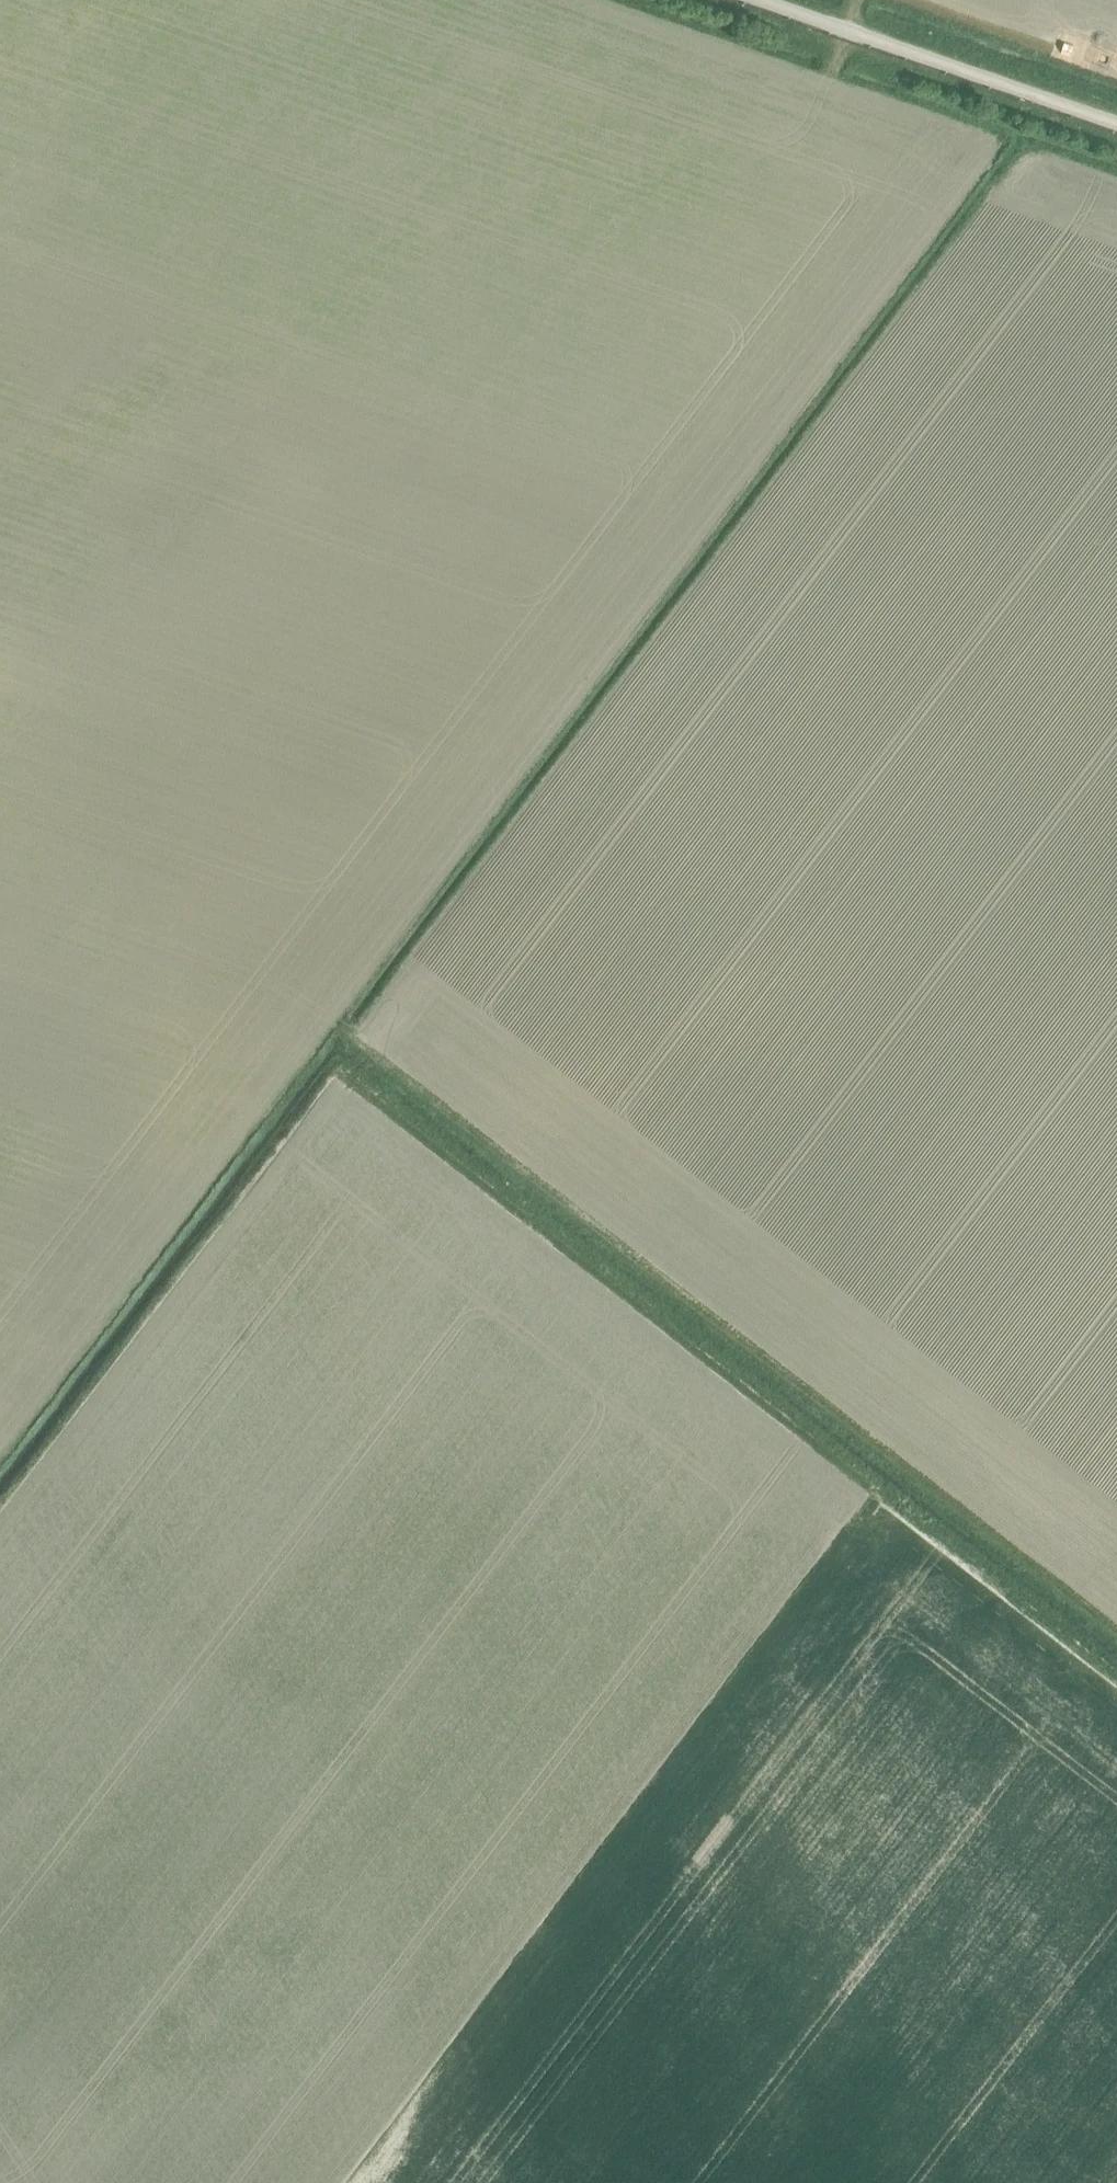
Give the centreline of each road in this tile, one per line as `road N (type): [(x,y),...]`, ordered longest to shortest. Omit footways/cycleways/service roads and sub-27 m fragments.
road 1 (unclassified): [(1116,120),(772,0)]

